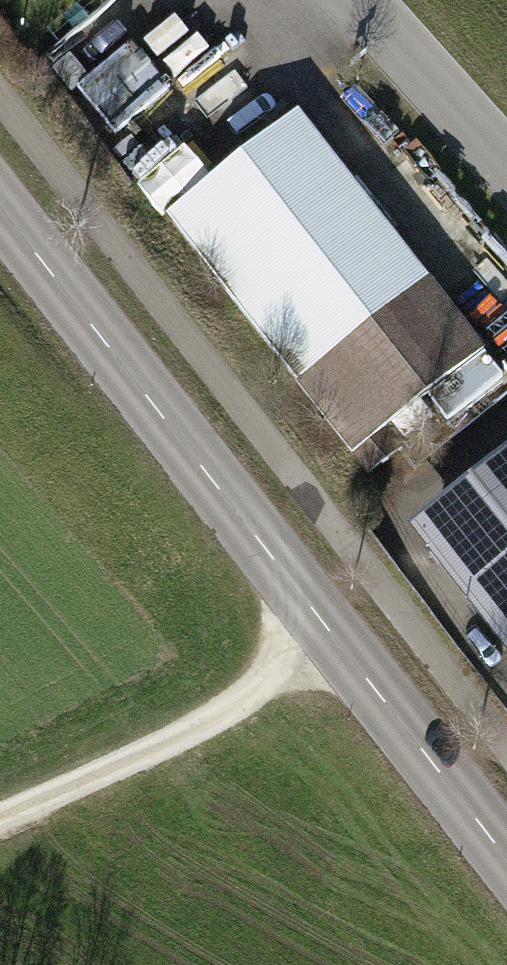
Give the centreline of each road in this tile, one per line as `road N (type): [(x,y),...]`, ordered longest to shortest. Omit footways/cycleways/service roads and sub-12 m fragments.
road 1 (tertiary): [(506,863),(0,209)]
road 2 (track): [(0,828),(118,773),(237,703),(332,634)]
road 3 (tertiary): [(506,167),(354,0)]

